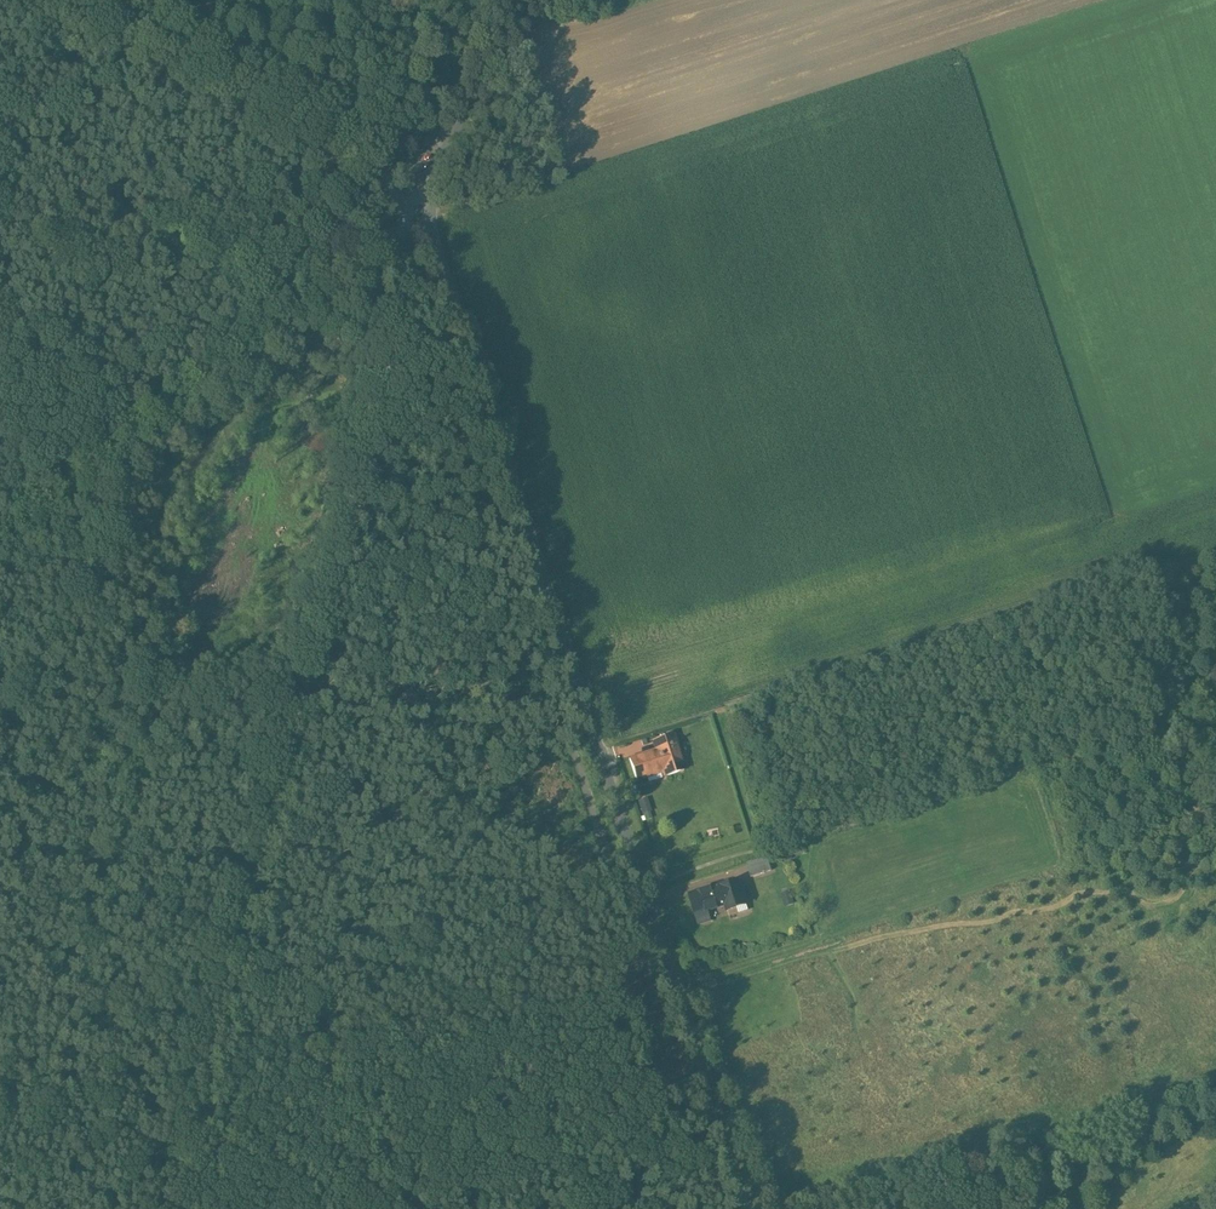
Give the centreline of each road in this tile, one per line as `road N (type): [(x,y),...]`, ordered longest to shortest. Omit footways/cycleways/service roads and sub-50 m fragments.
road 1 (unclassified): [(744,1208),(429,232)]
road 2 (track): [(165,1208),(307,678)]
road 3 (unclassified): [(0,537),(373,243),(391,233),(429,232)]
road 4 (track): [(307,678),(409,291)]
road 5 (unclassified): [(429,232),(427,195),(499,50),(535,0)]

